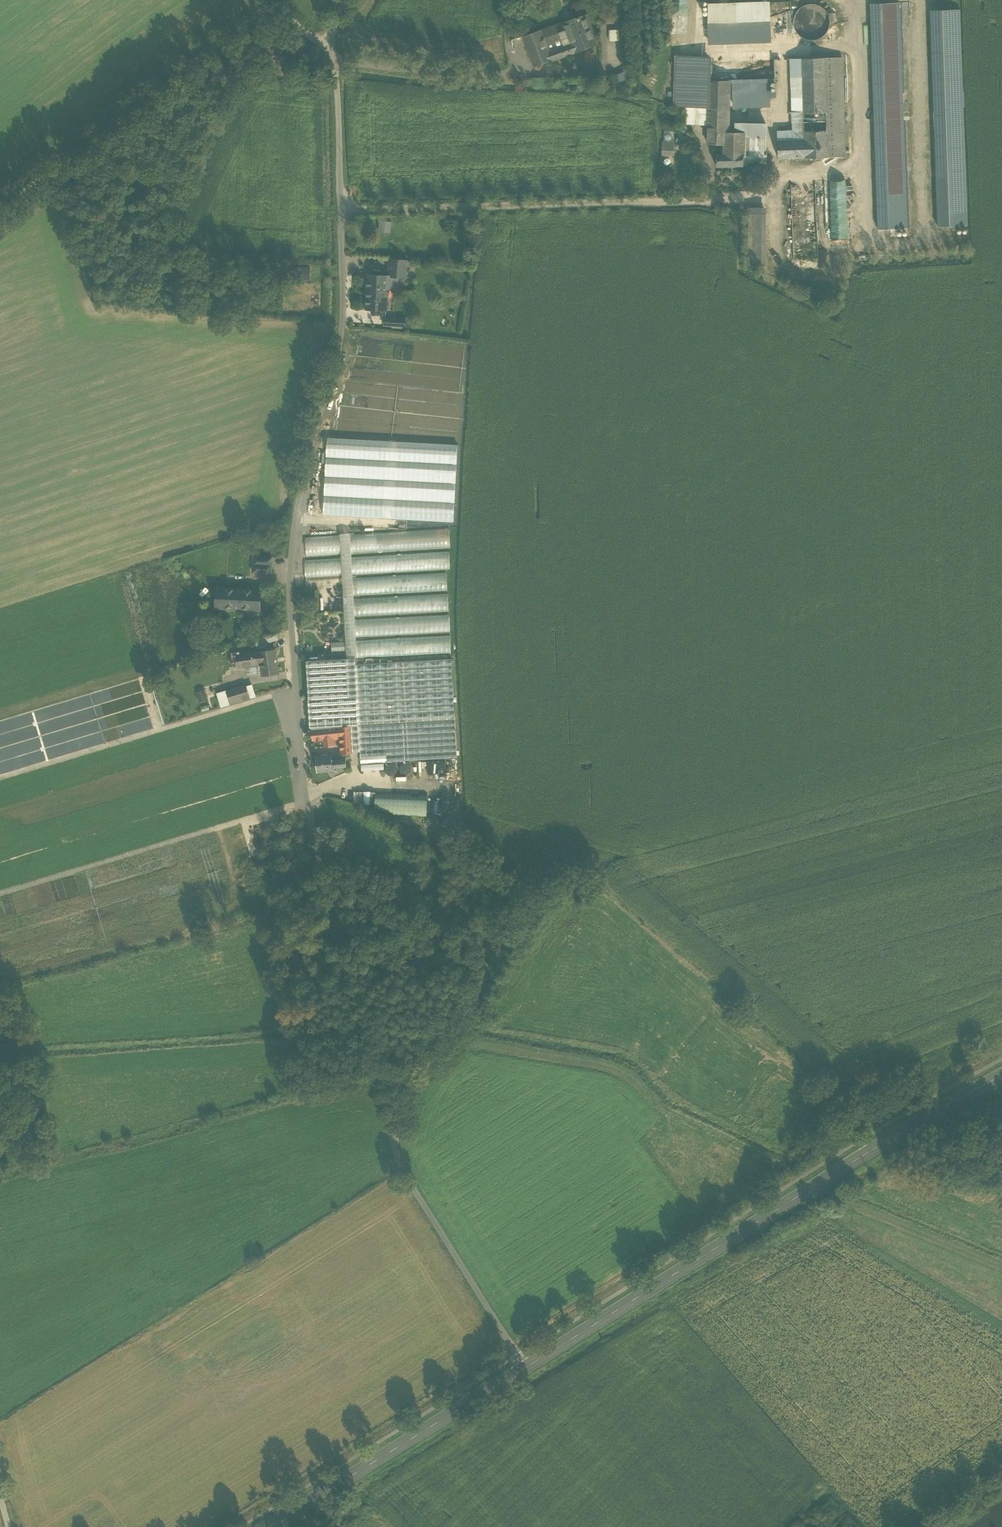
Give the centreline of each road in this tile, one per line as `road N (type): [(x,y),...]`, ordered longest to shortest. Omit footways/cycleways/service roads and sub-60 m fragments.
road 1 (unclassified): [(342,212),(338,349),(288,569),(306,829),(403,1169),(524,1368)]
road 2 (secondary): [(1001,1075),(524,1368)]
road 3 (track): [(395,1144),(468,1018),(485,946),(378,897),(306,829)]
road 4 (unclassified): [(342,212),(728,207)]
road 5 (unclassified): [(0,207),(274,0)]
road 6 (secondary): [(524,1368),(267,1526)]
road 7 (unclassified): [(332,44),(345,124),(342,212)]
road 8 (track): [(899,1526),(1001,1455)]

